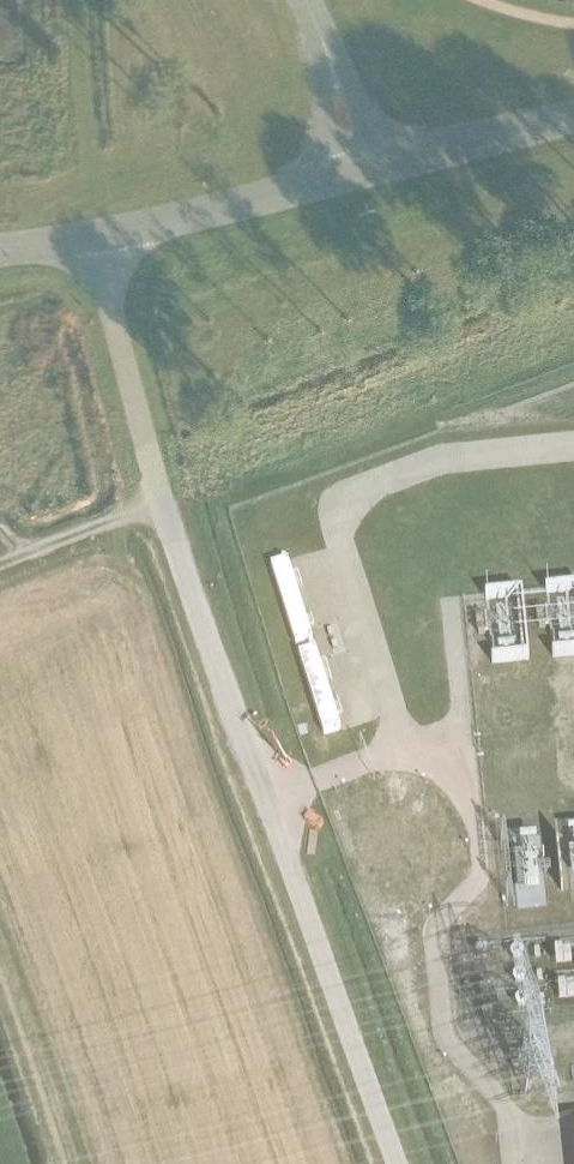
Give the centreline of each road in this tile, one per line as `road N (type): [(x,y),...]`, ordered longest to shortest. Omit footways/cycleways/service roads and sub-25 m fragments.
road 1 (unclassified): [(393,1163),(161,502),(95,236)]
road 2 (tertiary): [(357,171),(95,236)]
road 3 (tertiary): [(573,116),(357,171)]
road 4 (unclassified): [(357,171),(330,55),(302,0)]
road 5 (track): [(0,565),(161,502)]

